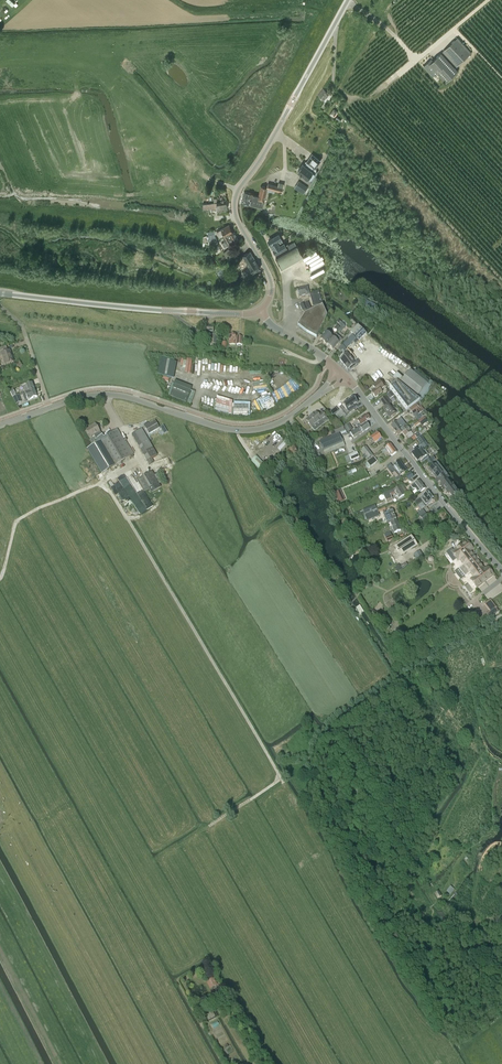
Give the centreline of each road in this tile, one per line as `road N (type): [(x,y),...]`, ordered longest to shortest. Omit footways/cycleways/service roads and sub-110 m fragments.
road 1 (tertiary): [(259,310),(271,280),(237,220),(236,195),(348,0)]
road 2 (unclassified): [(51,409),(111,395),(218,427),(259,430),(324,391)]
road 3 (tertiary): [(259,310),(161,310),(0,293)]
road 4 (tertiary): [(501,570),(346,379)]
road 5 (track): [(384,86),(489,0)]

